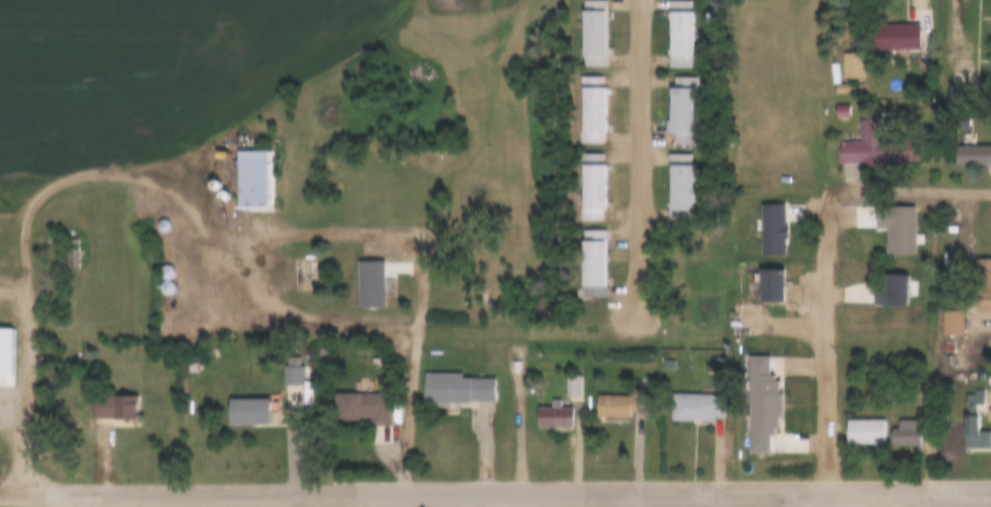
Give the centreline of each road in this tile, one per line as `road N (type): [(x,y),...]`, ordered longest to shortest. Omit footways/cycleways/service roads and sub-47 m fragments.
road 1 (tertiary): [(990,491),(25,493)]
road 2 (residential): [(636,313),(639,0)]

